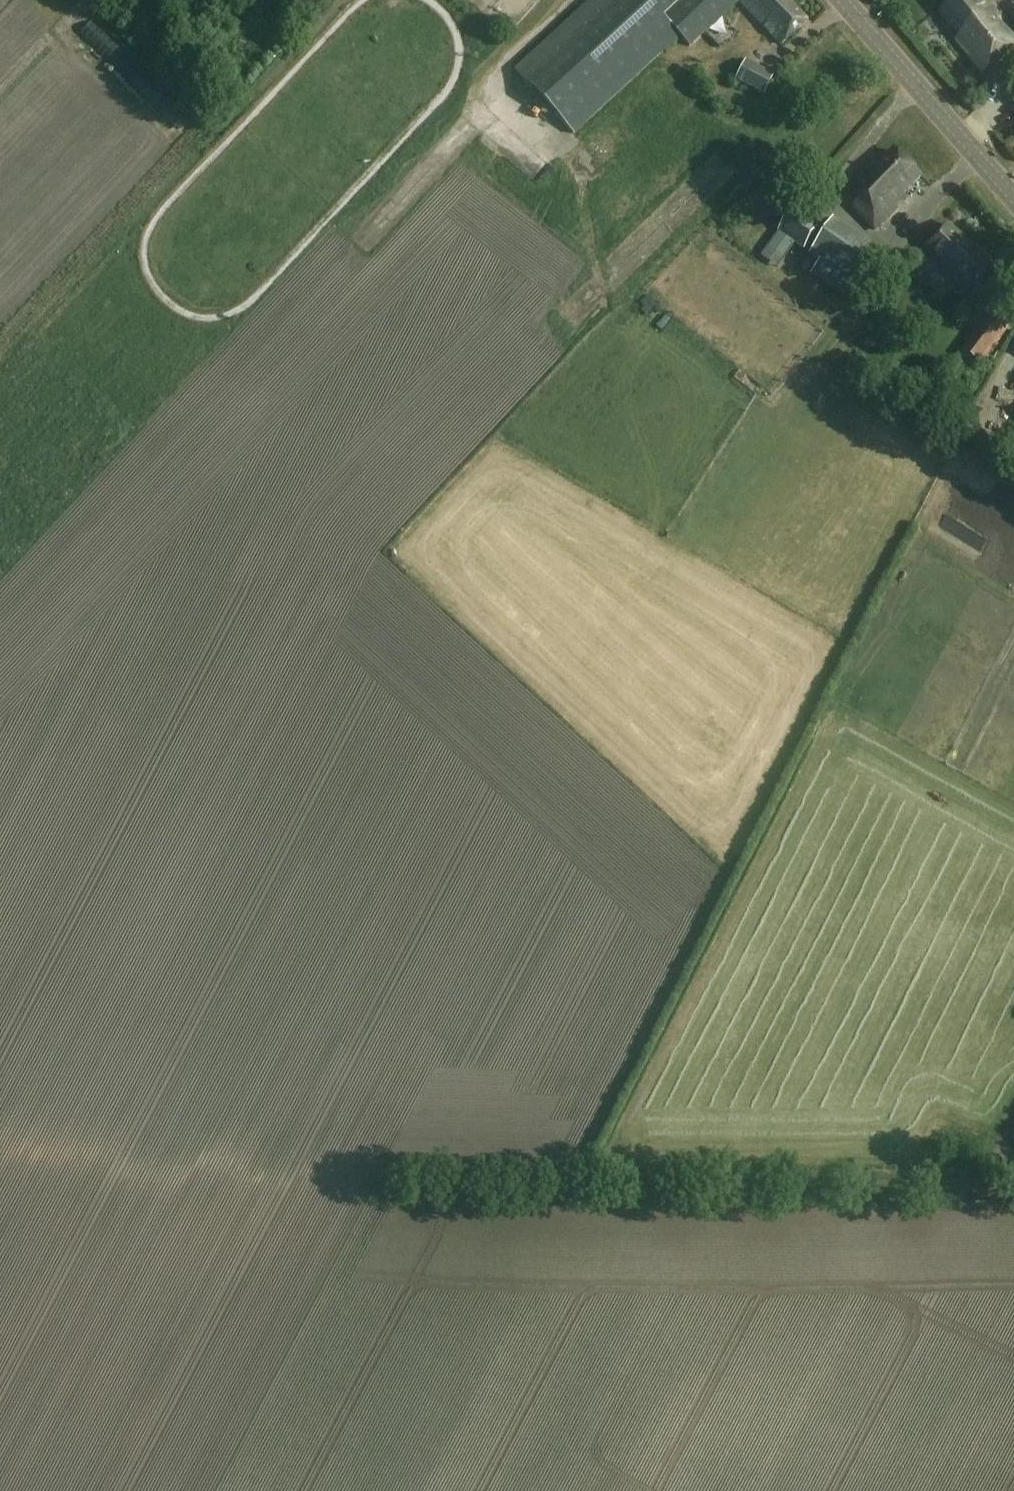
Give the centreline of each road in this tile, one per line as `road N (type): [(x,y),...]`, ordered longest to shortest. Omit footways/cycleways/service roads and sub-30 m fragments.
road 1 (tertiary): [(1013,199),(845,0)]

